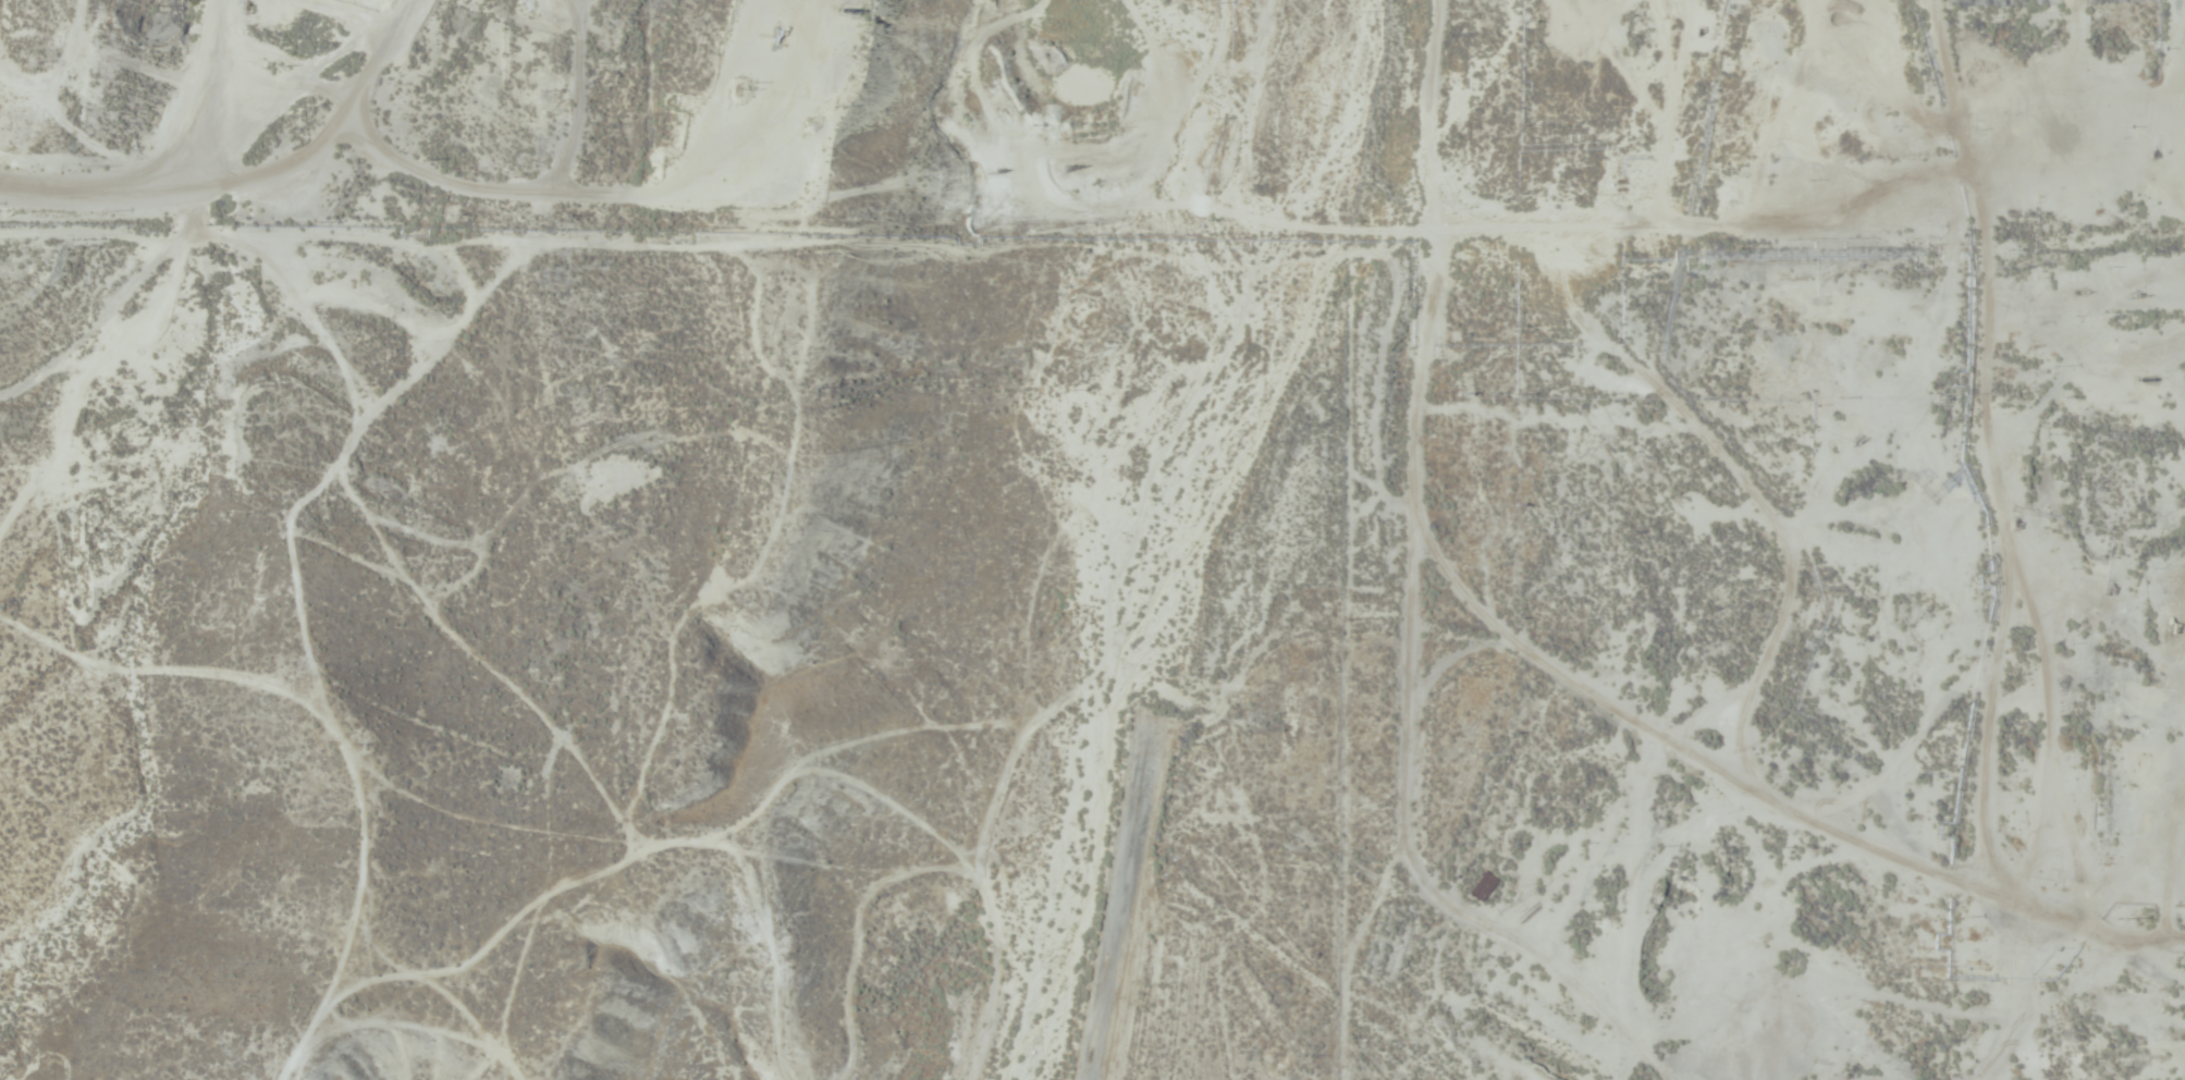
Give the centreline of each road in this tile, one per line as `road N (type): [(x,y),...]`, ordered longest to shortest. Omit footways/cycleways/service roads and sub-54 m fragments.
road 1 (track): [(402,0),(388,33),(291,89),(185,232),(112,314),(40,373),(0,391)]

